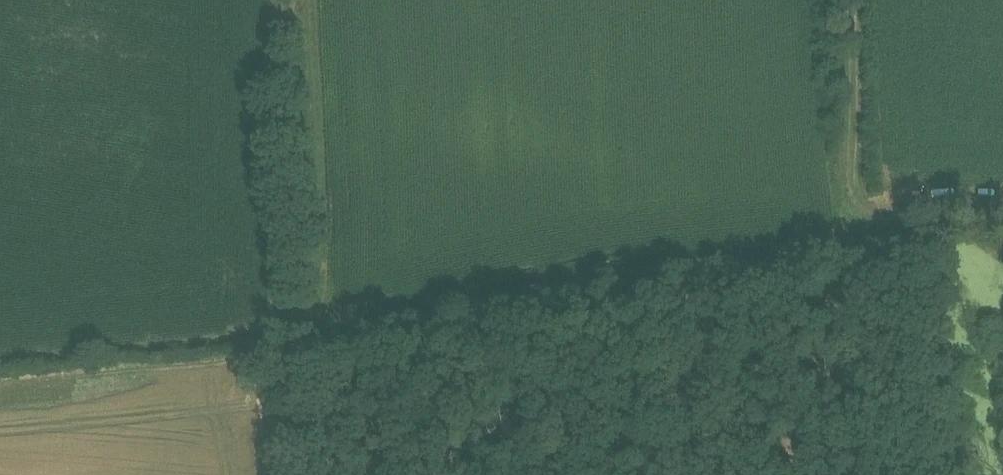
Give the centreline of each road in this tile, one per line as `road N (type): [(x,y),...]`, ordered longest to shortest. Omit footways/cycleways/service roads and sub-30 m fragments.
road 1 (track): [(853,0),(854,179),(865,195),(885,201),(1002,181)]

